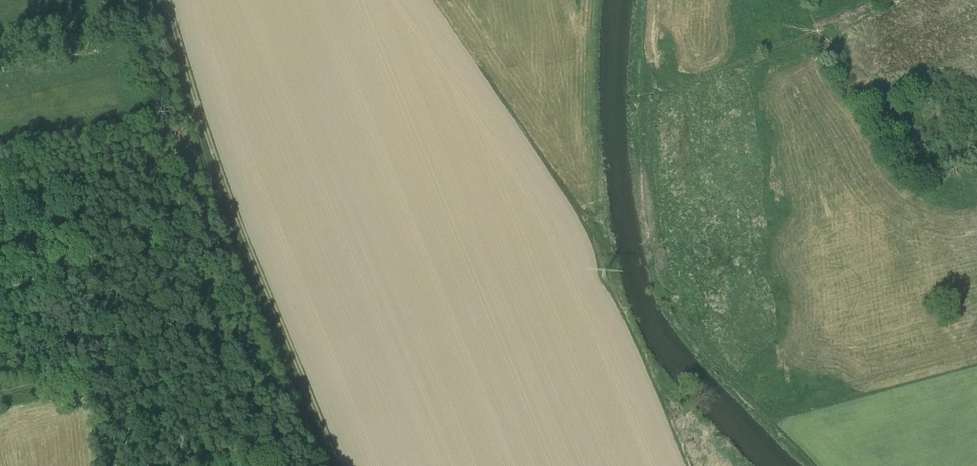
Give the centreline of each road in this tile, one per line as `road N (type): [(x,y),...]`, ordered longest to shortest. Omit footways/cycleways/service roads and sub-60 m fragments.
road 1 (track): [(338,465),(240,226),(167,0)]

